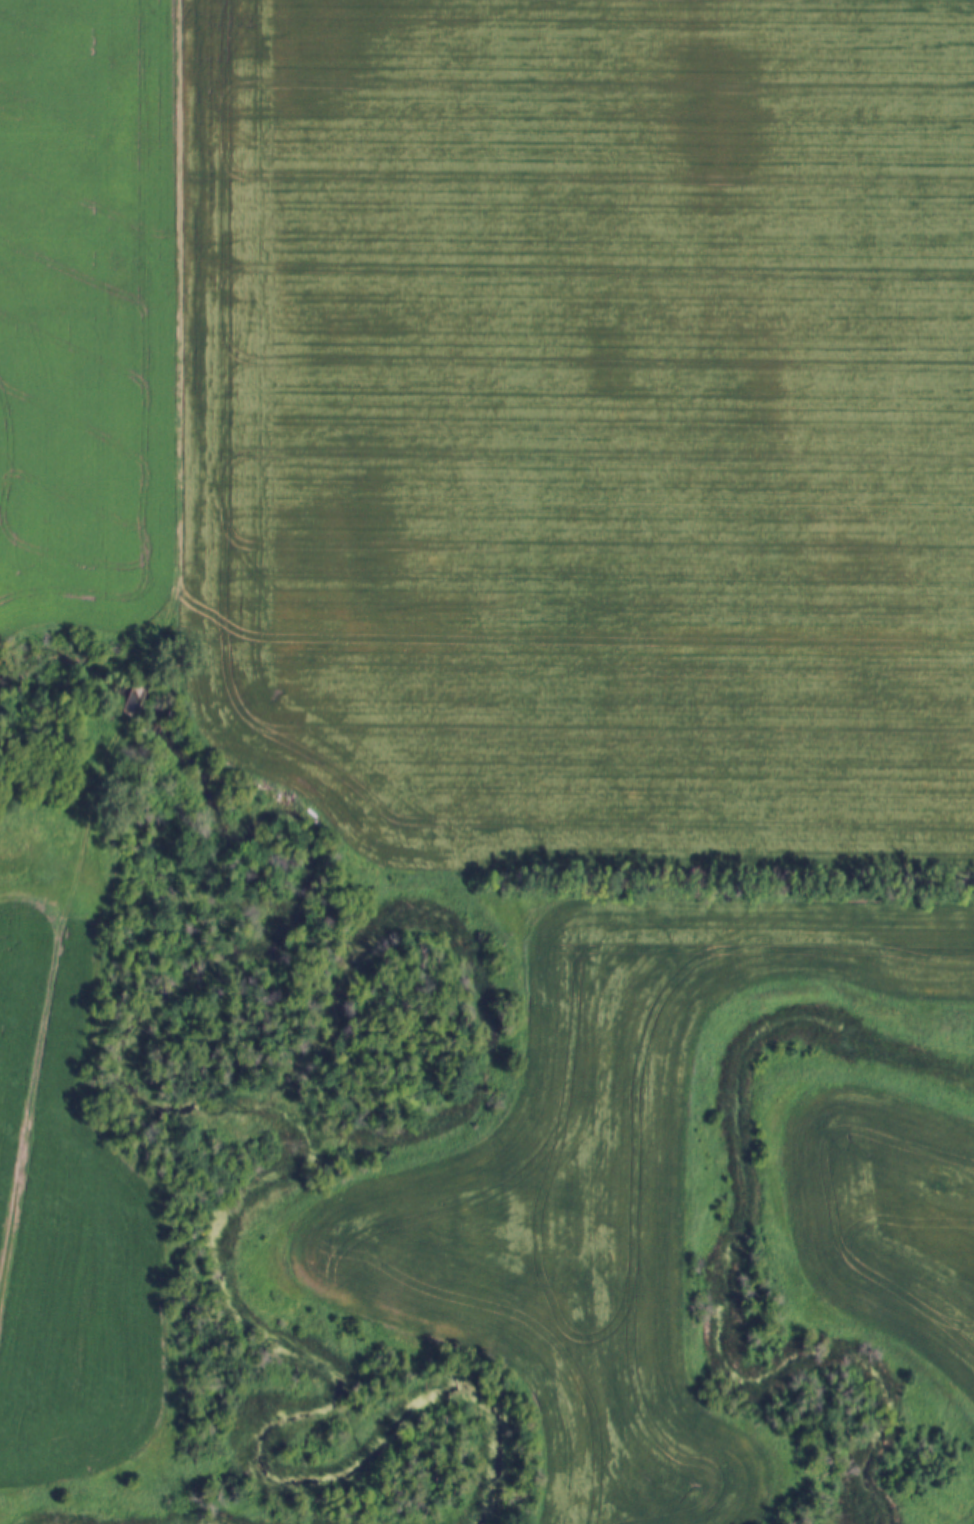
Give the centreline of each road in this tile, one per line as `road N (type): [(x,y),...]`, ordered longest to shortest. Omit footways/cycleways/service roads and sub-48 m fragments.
road 1 (track): [(135,691),(187,576),(184,0)]
road 2 (track): [(0,1328),(67,916),(122,723)]

